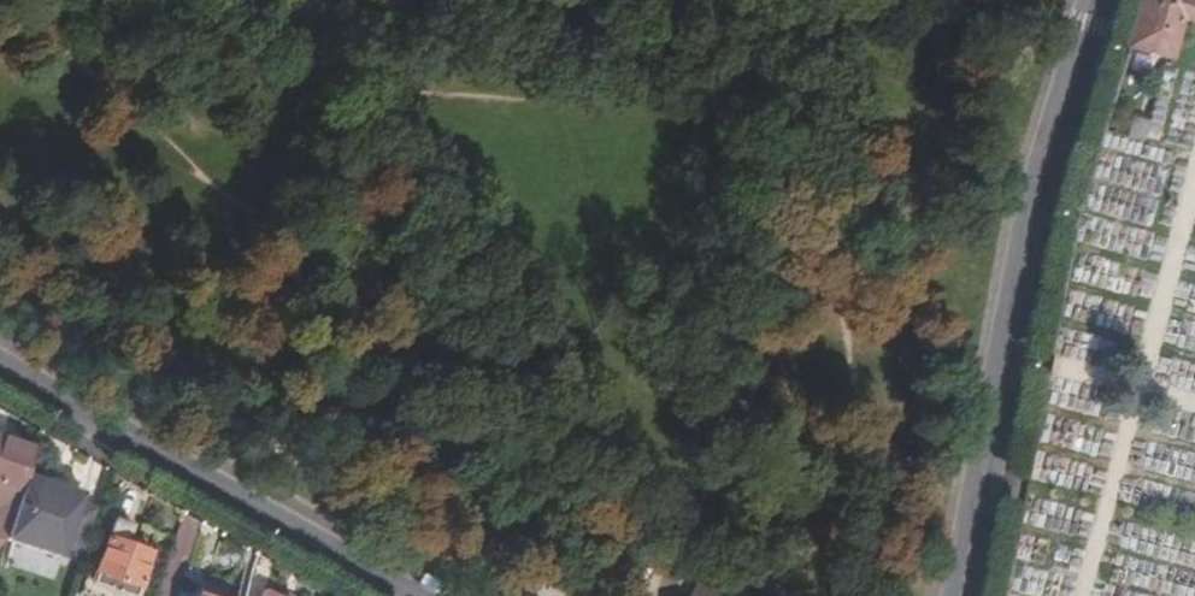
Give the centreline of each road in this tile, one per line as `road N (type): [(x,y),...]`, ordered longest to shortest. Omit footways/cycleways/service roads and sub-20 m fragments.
road 1 (residential): [(1100,0),(1035,216),(961,595)]
road 2 (residential): [(0,363),(413,595)]

